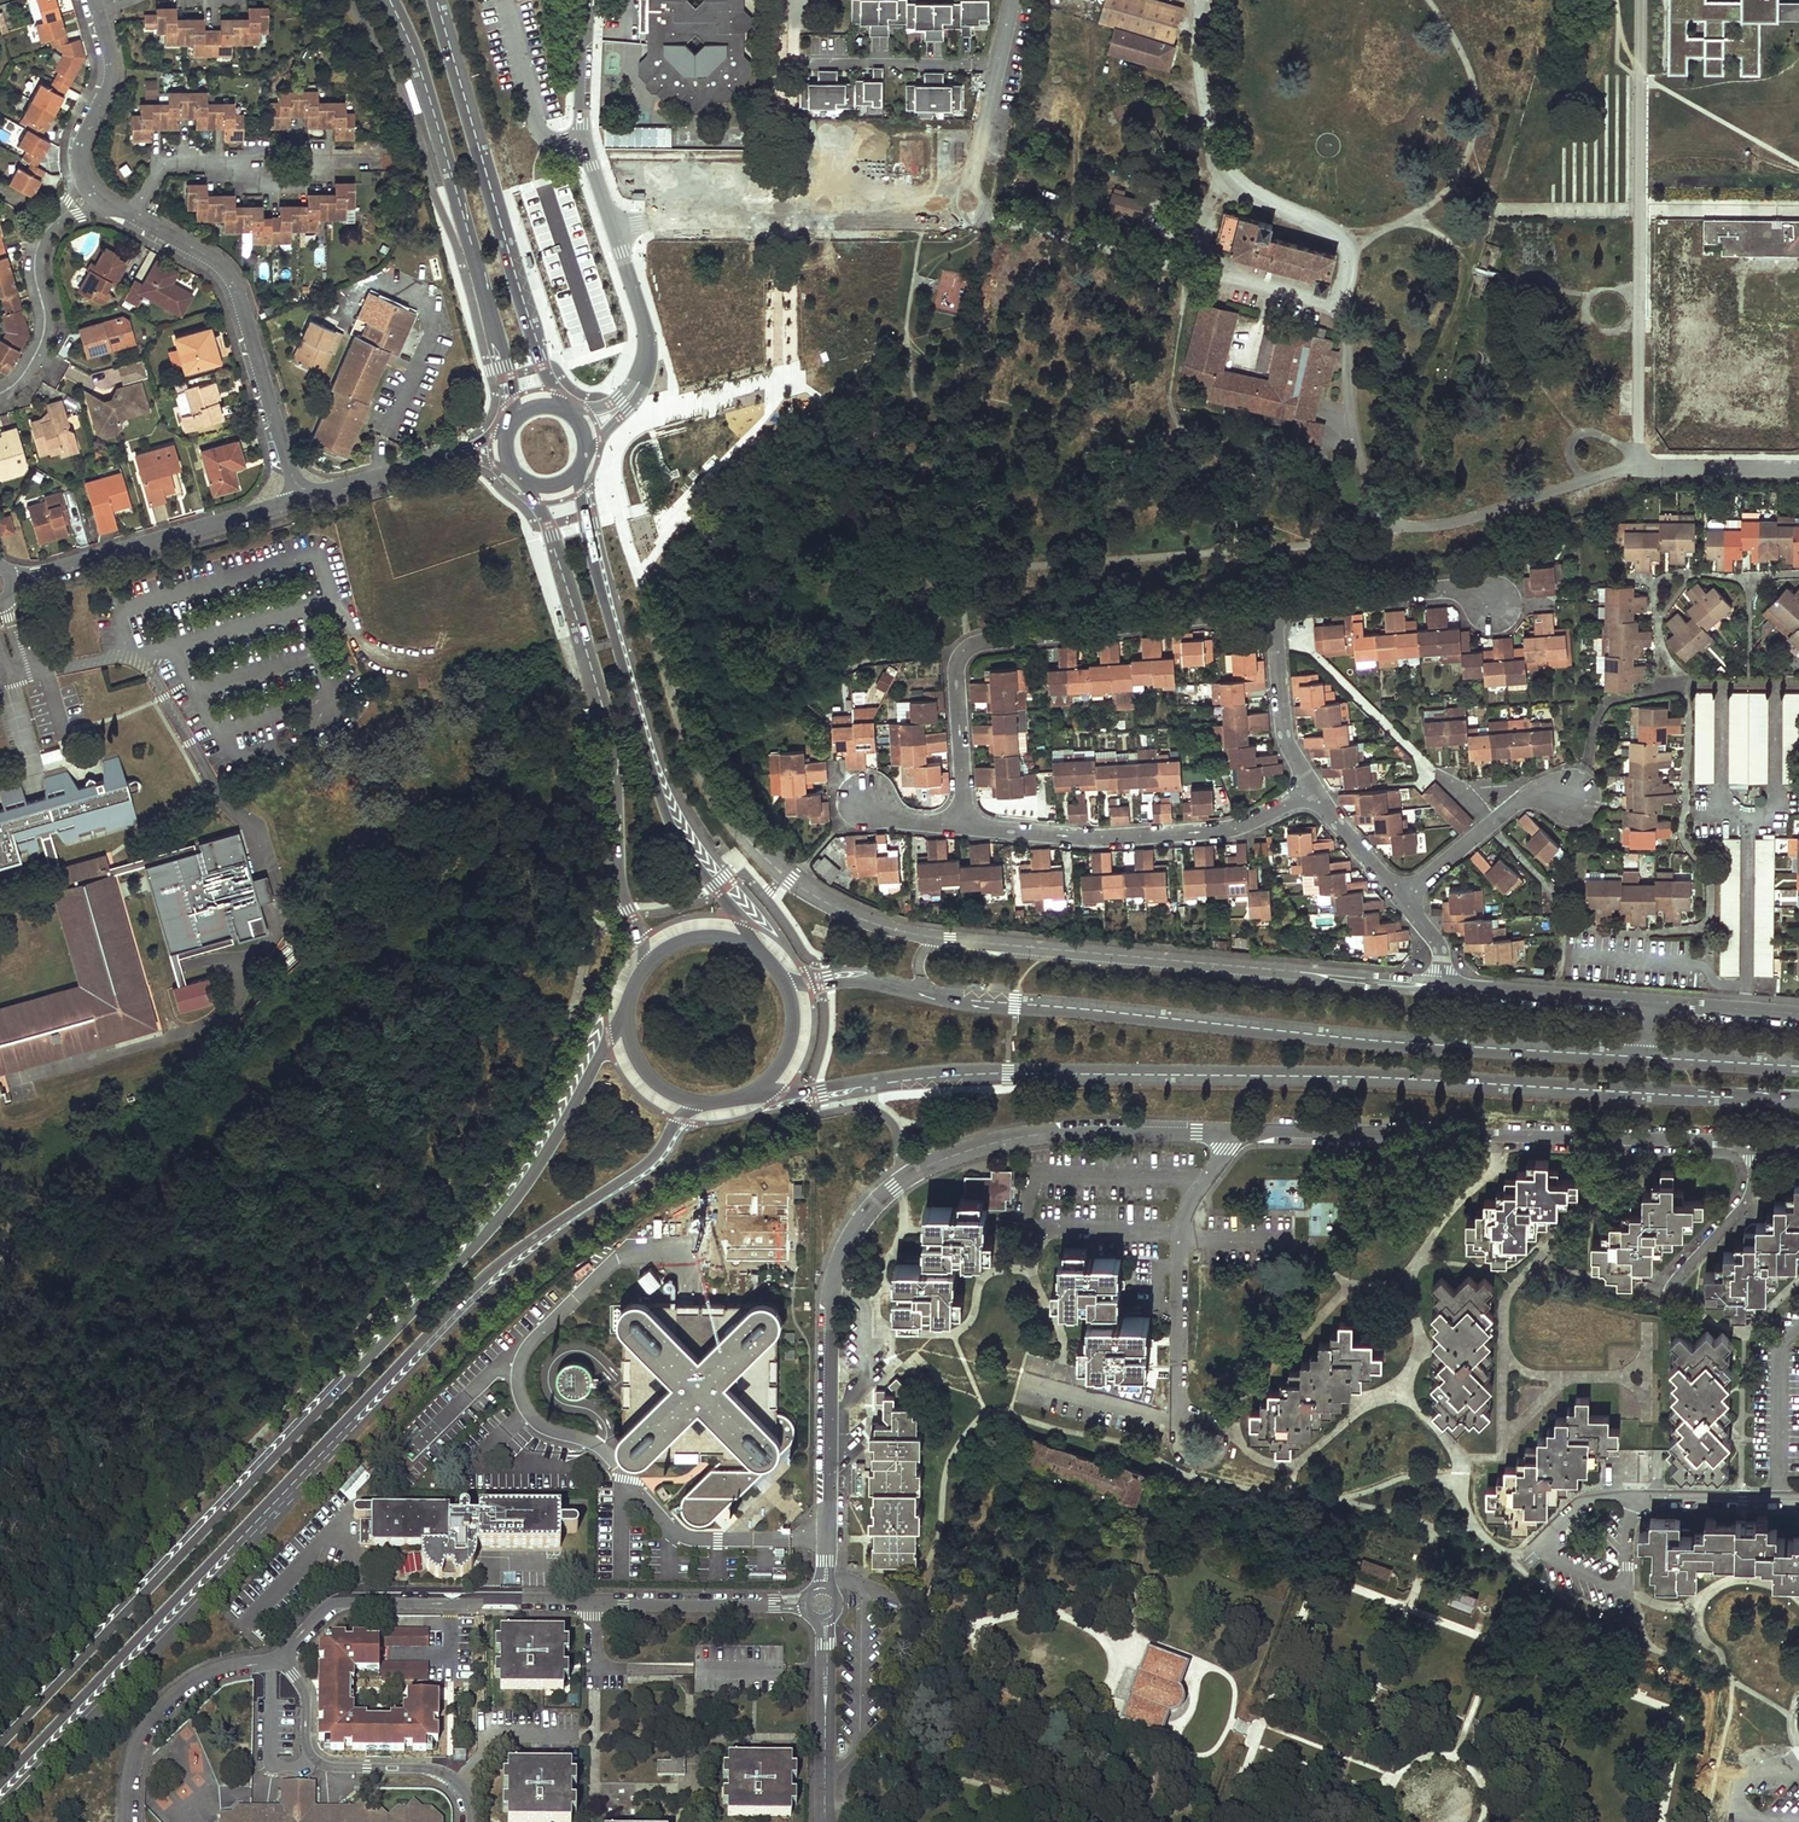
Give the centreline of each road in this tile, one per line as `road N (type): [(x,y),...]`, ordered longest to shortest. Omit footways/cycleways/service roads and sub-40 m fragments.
road 1 (secondary): [(754,1101),(1009,1076),(1445,1081),(1798,1100)]
road 2 (secondary): [(621,1001),(551,1140),(505,1210),(0,1745)]
road 3 (secondary): [(93,1687),(467,1295),(647,1168),(686,1109)]
road 4 (residential): [(824,1604),(830,1290),(868,1212),(913,1173),(1006,1140),(1103,1128),(1233,1131)]
road 5 (secondary): [(1642,1058),(1346,1040),(939,996)]
road 6 (residential): [(280,1658),(330,1607),(351,1599),(824,1604)]
road 7 (secondary): [(776,956),(722,891),(666,792),(574,472)]
road 8 (residential): [(1233,1131),(1742,1146)]
road 9 (residential): [(935,936),(1441,985)]
road 10 (secondary): [(528,480),(601,707),(616,871),(647,954)]
road 11 (residential): [(643,585),(691,730),(739,828),(791,880),(824,900),(935,936)]
road 12 (residential): [(1272,608),(965,648),(955,669),(964,818)]
road 13 (secondary): [(390,0),(425,86),(485,296),(509,440)]
road 14 (secondary): [(556,412),(437,0)]
road 15 (residential): [(964,818),(987,828),(1111,840),(1224,831),(1312,792)]
road 16 (residential): [(133,214),(207,254),(233,280),(300,501)]
road 17 (residential): [(583,142),(647,339),(633,391),(581,437)]
road 18 (residential): [(0,581),(300,501)]
road 19 (residential): [(1233,1131),(1190,1201),(1181,1232),(1175,1408),(1183,1423)]
road 20 (residential): [(472,1821),(468,1794),(442,1771),(315,1760),(306,1749),(303,1690),(280,1658)]
road 21 (residential): [(133,214),(166,164),(393,163)]
road 22 (residential): [(129,1821),(137,1747),(170,1702),(208,1675),(280,1658)]
road 23 (residential): [(0,395),(29,363),(45,324),(34,267),(43,232),(91,191)]
road 24 (residential): [(1272,608),(1462,589),(1491,604)]
road 25 (residential): [(824,1821),(824,1604)]
road 26 (residential): [(300,501),(474,452),(509,454)]
road 27 (residential): [(1629,1493),(1588,1496),(1545,1547),(1554,1561),(1607,1585),(1620,1582),(1628,1566)]
road 28 (residential): [(1400,899),(1520,801),(1571,800)]
road 29 (residential): [(1441,985),(1645,1003)]
road 30 (residential): [(97,9),(111,74),(79,150),(91,191)]
road 31 (residential): [(1312,792),(1284,738),(1272,608)]
road 32 (residential): [(807,62),(995,63)]
road 33 (residential): [(583,142),(552,143),(539,128),(503,0)]
road 34 (residential): [(1742,1146),(1753,1175),(1743,1202),(1660,1290)]
road 35 (residential): [(995,63),(968,203),(1004,212)]
road 36 (residential): [(1798,1494),(1629,1493)]
road 37 (tertiary): [(0,1816),(93,1687)]
road 38 (secondary): [(1798,1065),(1642,1058)]
road 39 (residential): [(1645,1003),(1798,1013)]
road 40 (secondary): [(939,996),(870,979),(795,982)]
road 41 (residential): [(596,0),(583,142)]
road 42 (secondary): [(776,956),(742,934),(702,929),(647,954)]
road 43 (residential): [(1400,899),(1312,792)]
road 44 (secondary): [(621,1001),(621,1040),(637,1076),(686,1109)]
road 45 (secondary): [(754,1101),(797,1051),(802,1007),(795,982)]
road 46 (secondary): [(0,1783),(93,1687)]
road 47 (residential): [(1183,1423),(1179,1448),(1207,1457),(1218,1430),(1190,1418)]

